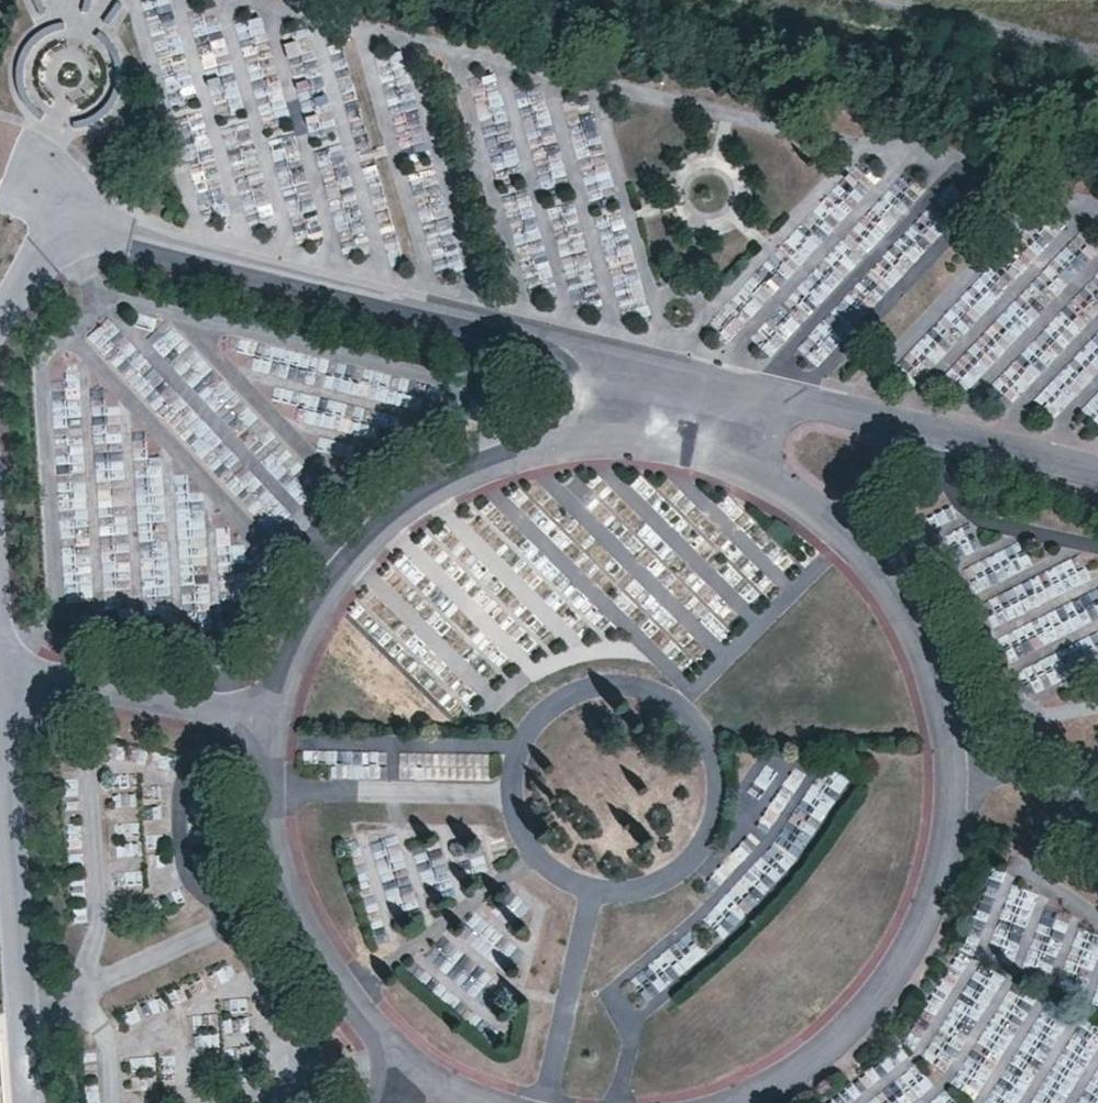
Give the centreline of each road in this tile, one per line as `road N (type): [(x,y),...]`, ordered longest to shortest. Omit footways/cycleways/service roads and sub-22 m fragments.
road 1 (unclassified): [(1097,61),(838,0)]

